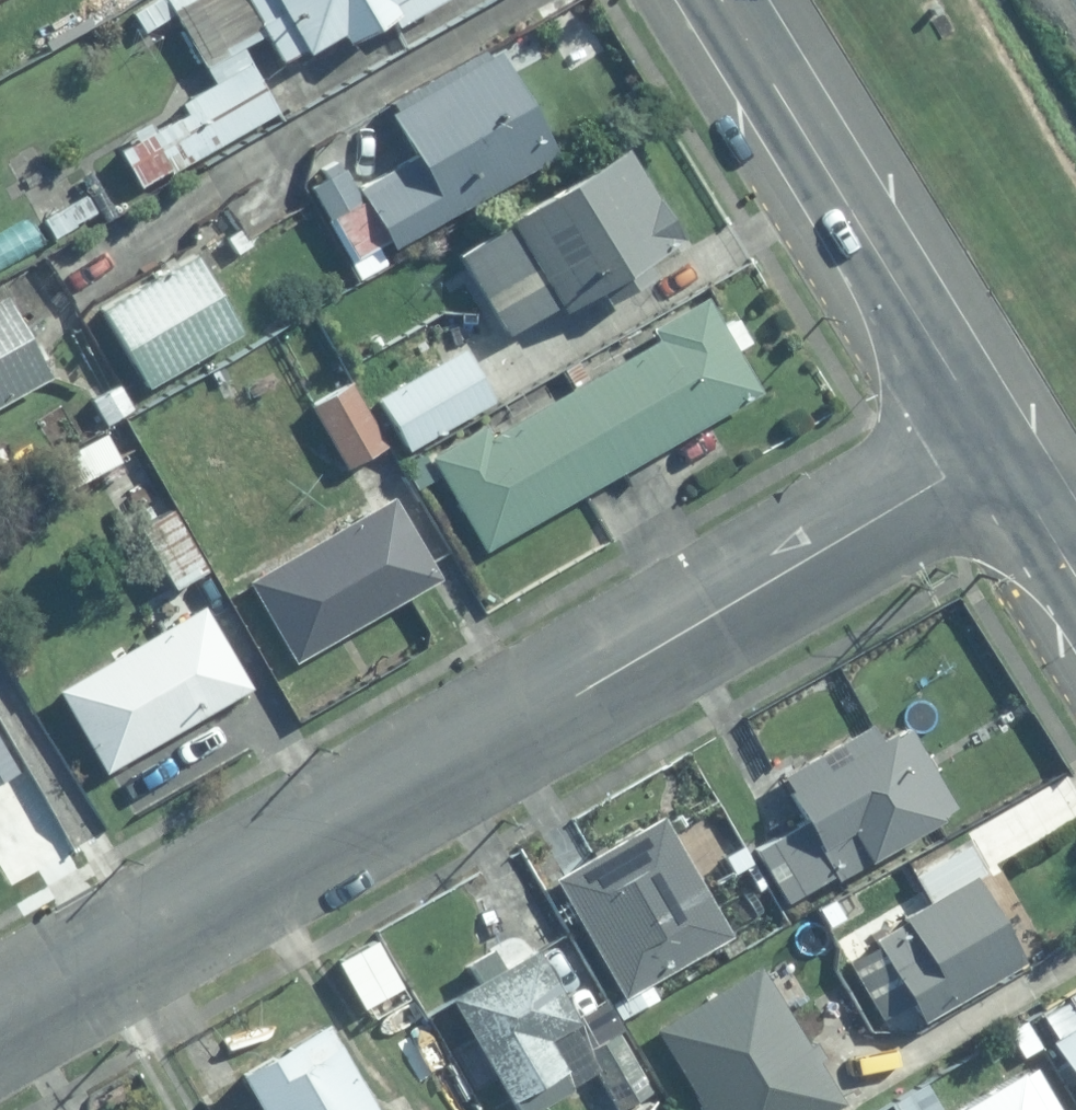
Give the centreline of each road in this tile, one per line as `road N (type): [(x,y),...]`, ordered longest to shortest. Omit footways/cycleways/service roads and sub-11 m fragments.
road 1 (unclassified): [(994,450),(0,1021)]
road 2 (primary): [(713,0),(994,450)]
road 3 (primary): [(994,450),(1075,583)]

